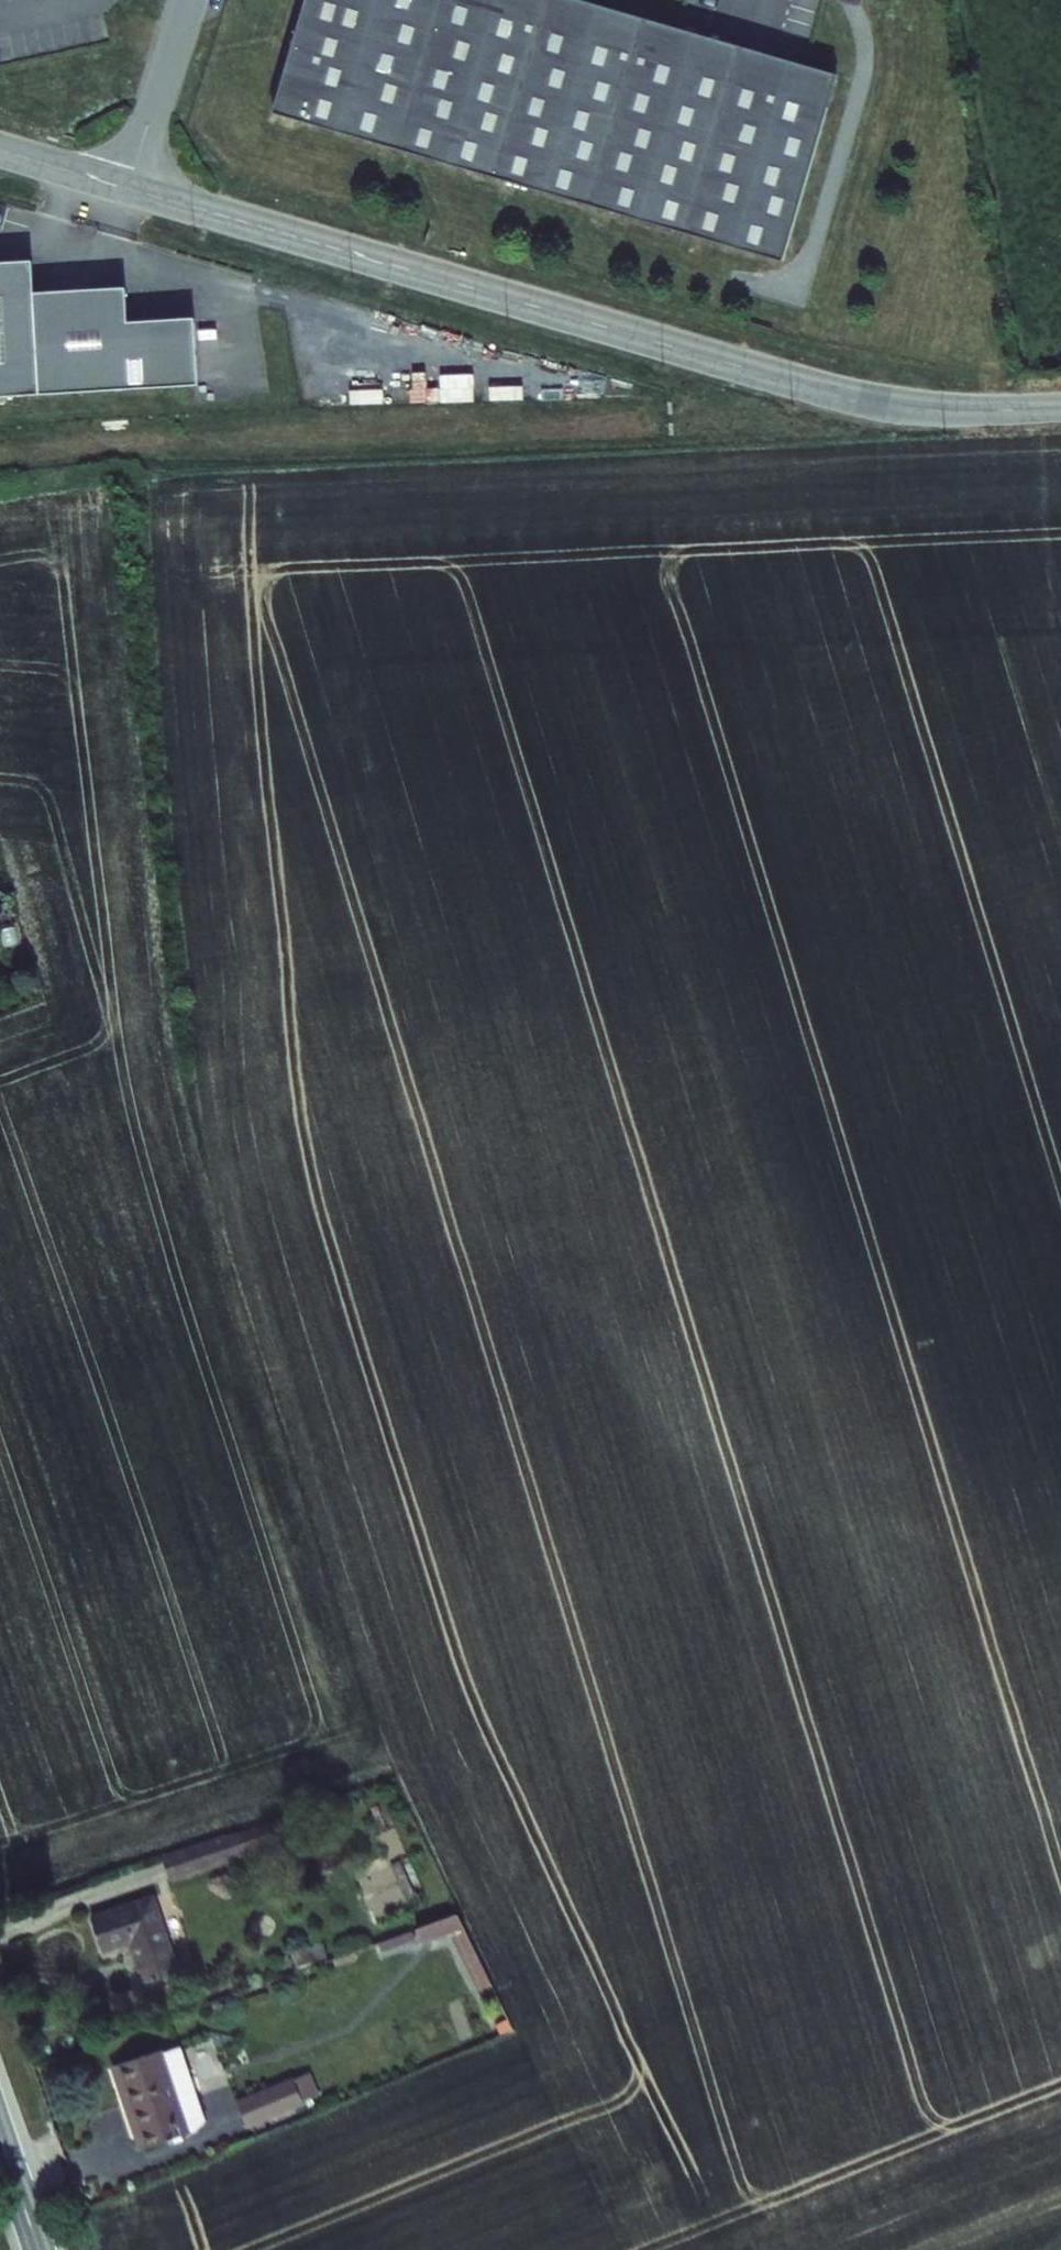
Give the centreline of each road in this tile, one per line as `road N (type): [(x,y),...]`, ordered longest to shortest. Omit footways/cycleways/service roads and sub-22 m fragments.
road 1 (tertiary): [(1060,409),(953,412),(834,394),(127,188)]
road 2 (residential): [(187,0),(127,188)]
road 3 (tertiary): [(127,188),(0,150)]

